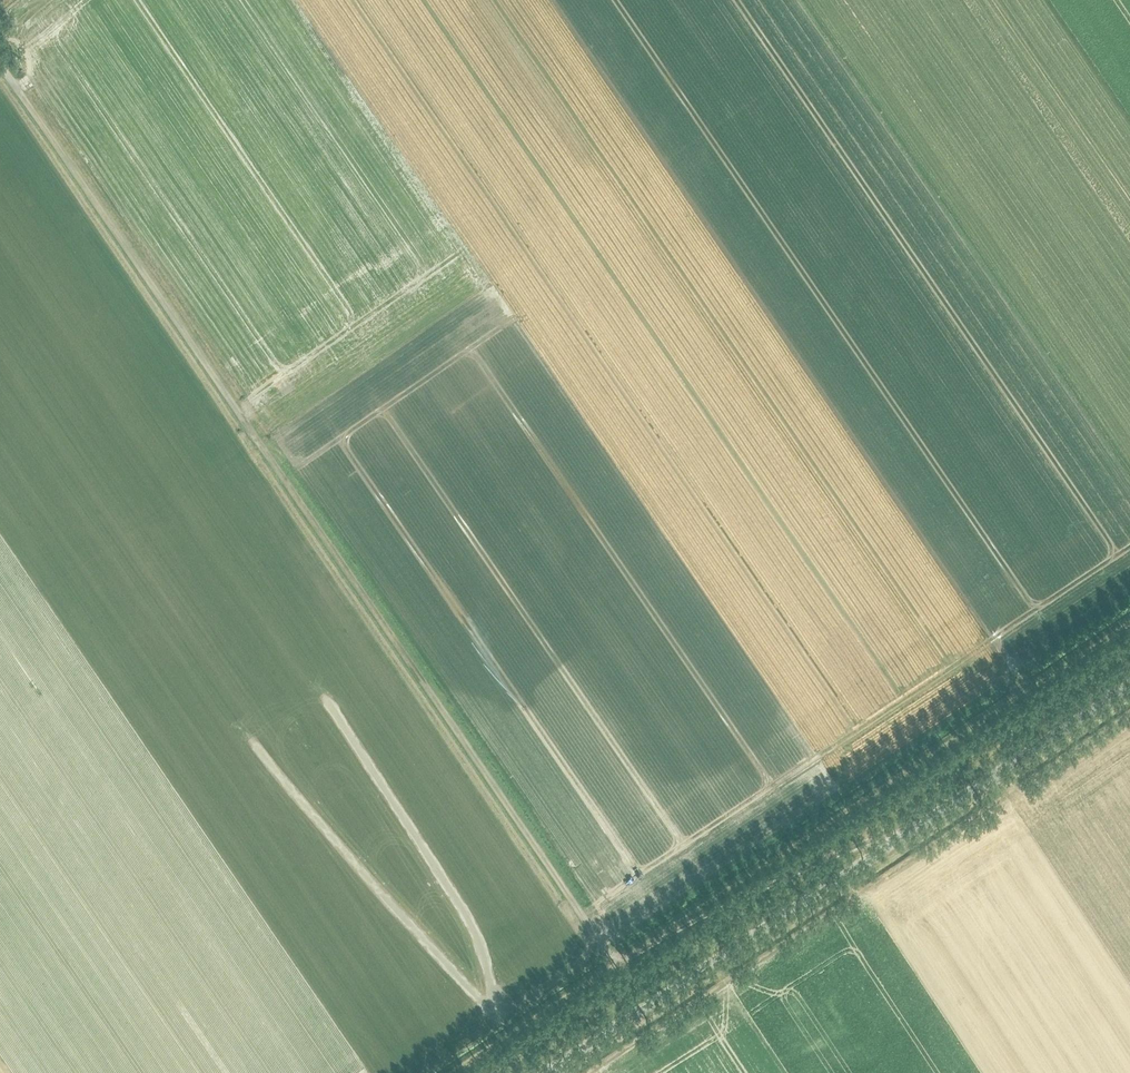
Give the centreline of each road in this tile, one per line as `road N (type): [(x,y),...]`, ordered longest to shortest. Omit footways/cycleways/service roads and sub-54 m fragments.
road 1 (track): [(0,61),(607,952),(635,955),(712,911),(871,841),(890,846)]
road 2 (unclassified): [(549,1072),(1129,686)]

